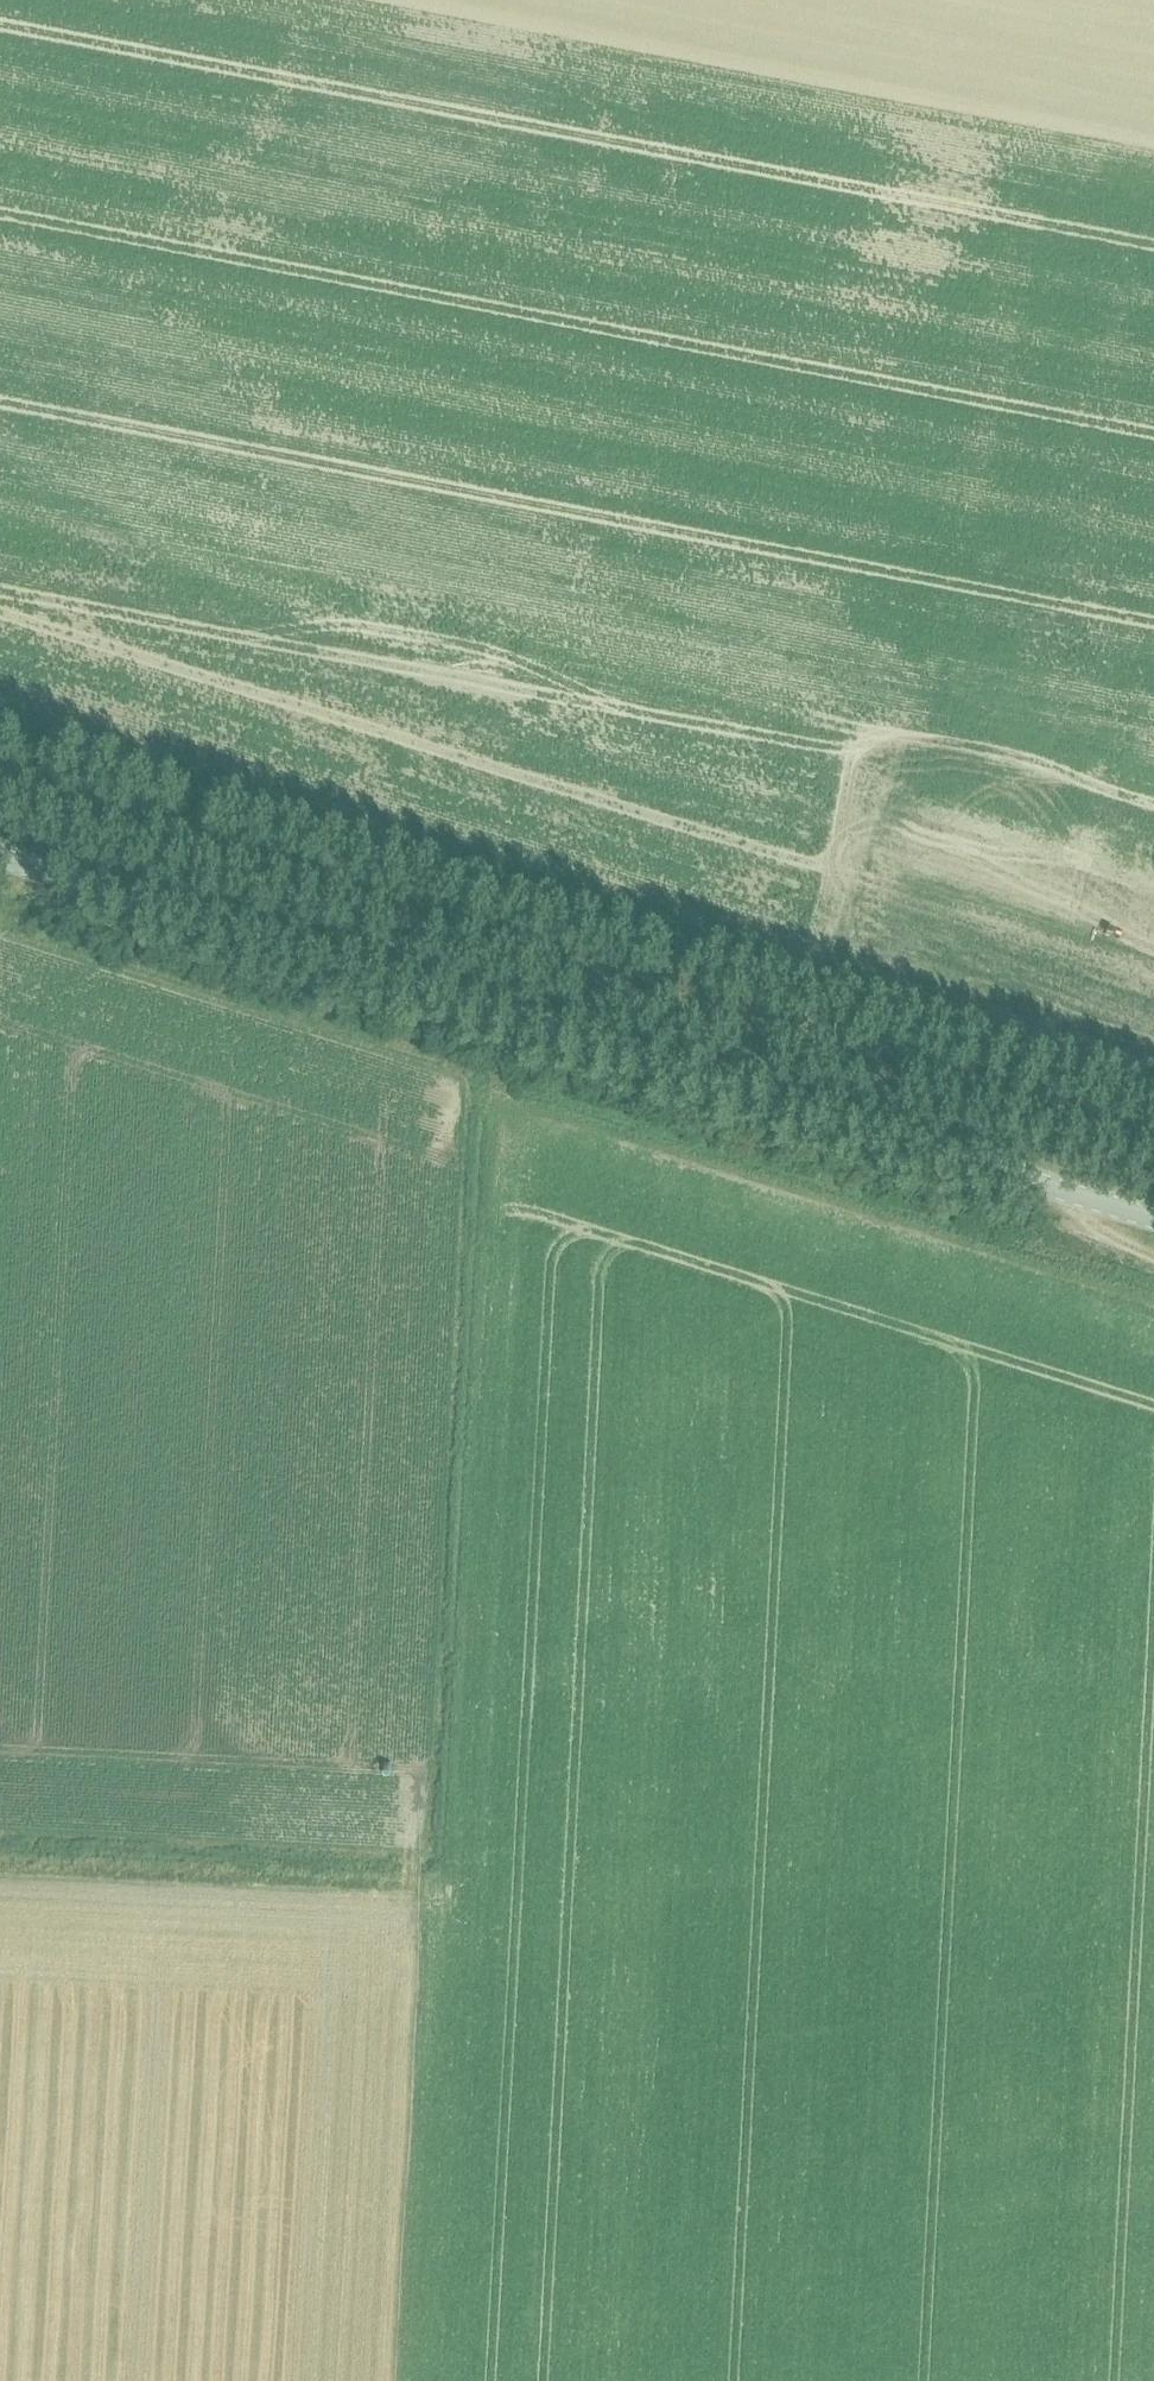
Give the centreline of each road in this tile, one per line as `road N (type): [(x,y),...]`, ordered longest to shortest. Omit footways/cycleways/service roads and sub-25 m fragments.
road 1 (tertiary): [(1153,1226),(0,863)]

